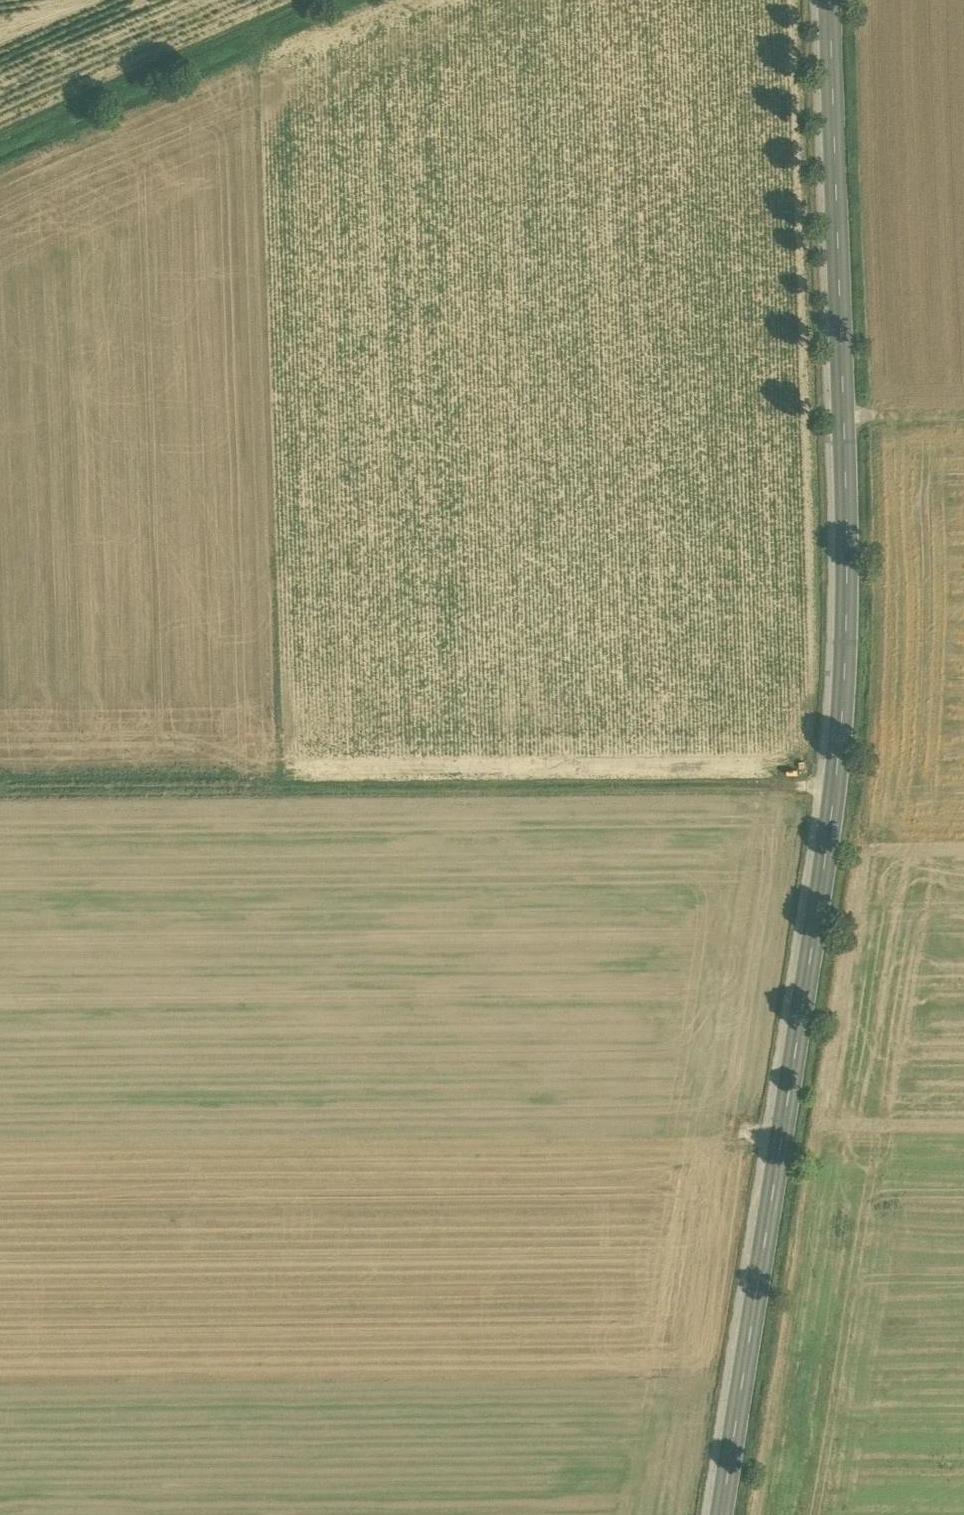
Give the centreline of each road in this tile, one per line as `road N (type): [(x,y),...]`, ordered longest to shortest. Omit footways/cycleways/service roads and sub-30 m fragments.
road 1 (secondary): [(828,0),(848,562),(844,680),(835,786),(722,1514)]
road 2 (track): [(0,795),(835,786)]
road 3 (track): [(0,162),(366,0)]
road 4 (track): [(963,417),(842,418)]

